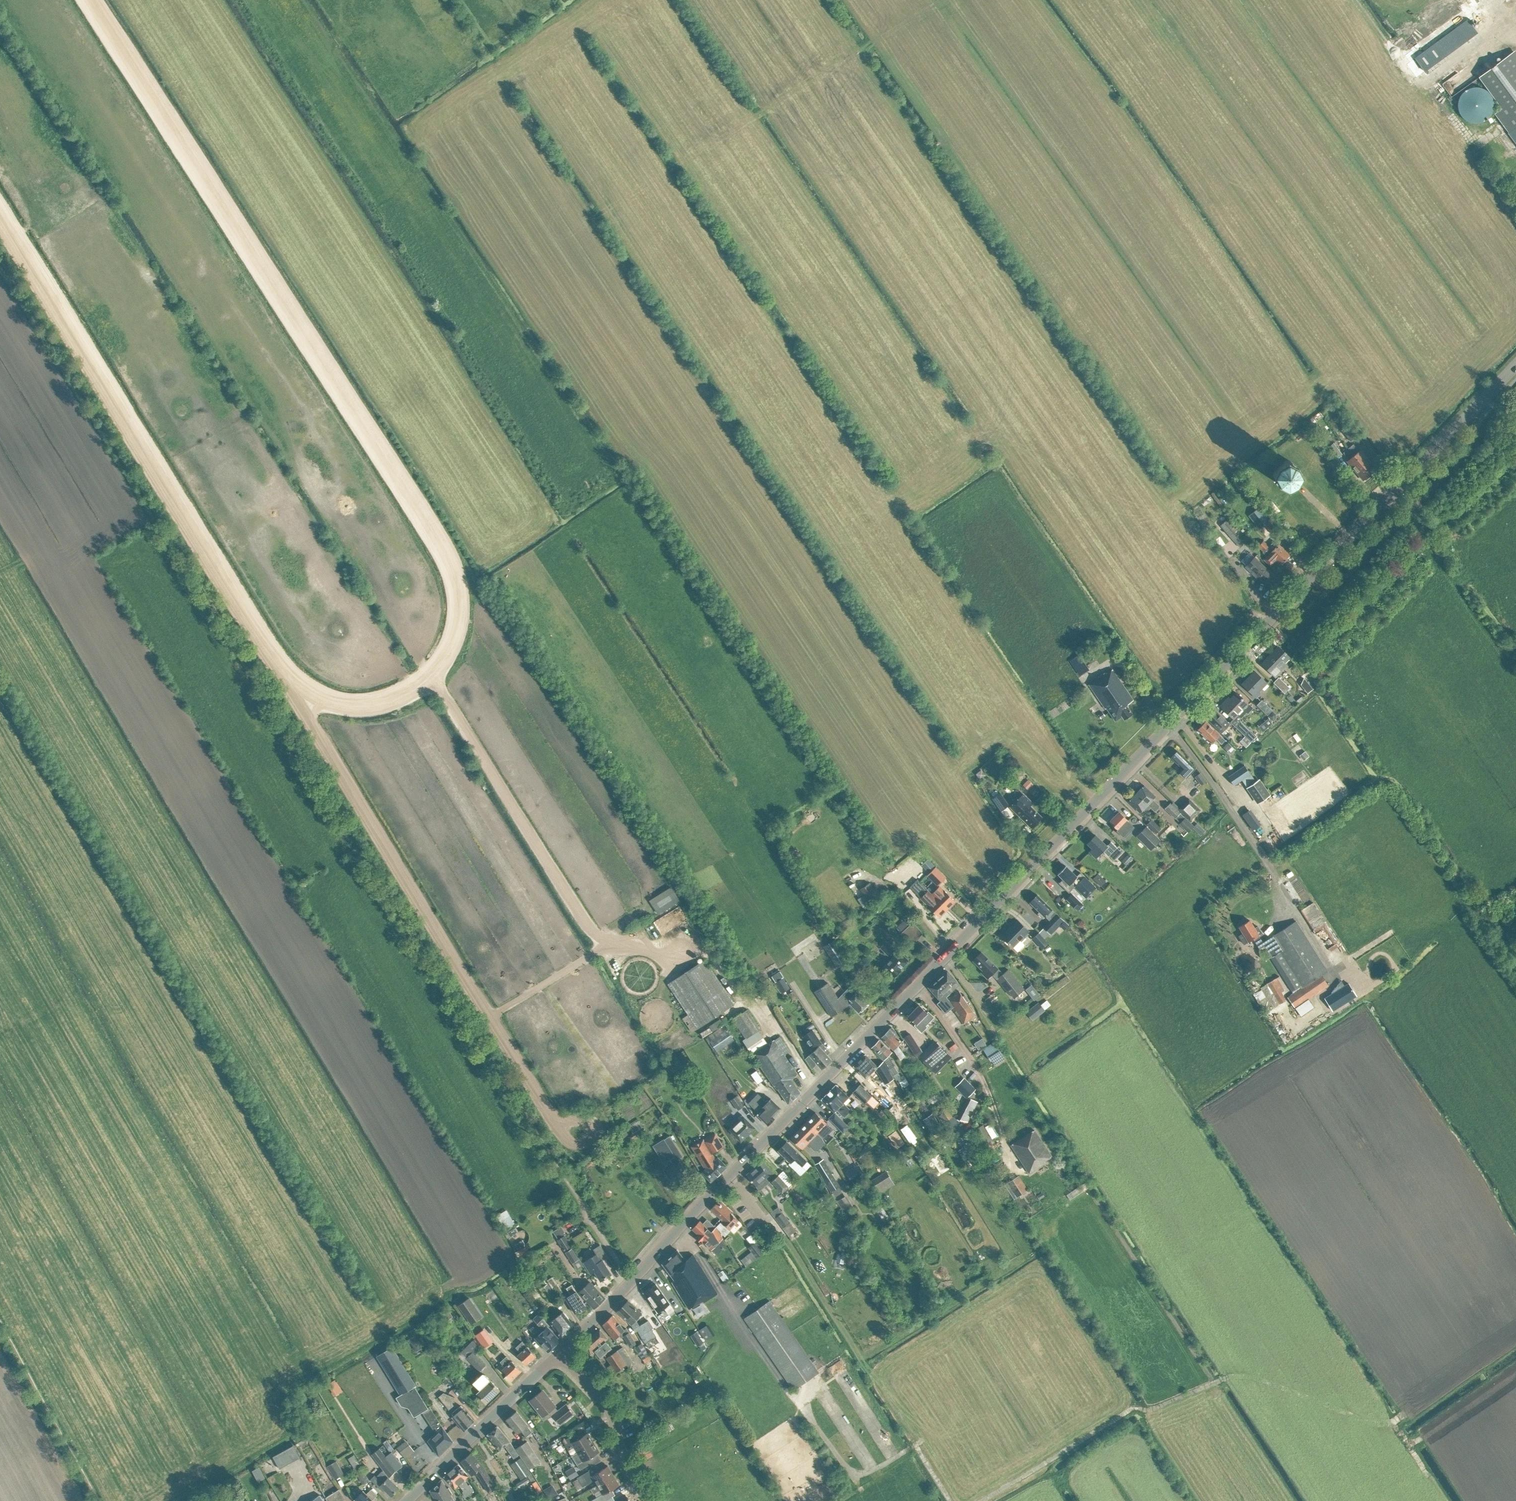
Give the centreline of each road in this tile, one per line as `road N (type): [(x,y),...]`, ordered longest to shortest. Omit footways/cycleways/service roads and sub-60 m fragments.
road 1 (tertiary): [(558,1355),(1515,366)]
road 2 (tertiary): [(407,1500),(558,1355)]
road 3 (residential): [(651,1500),(622,1453),(606,1404),(558,1355)]

